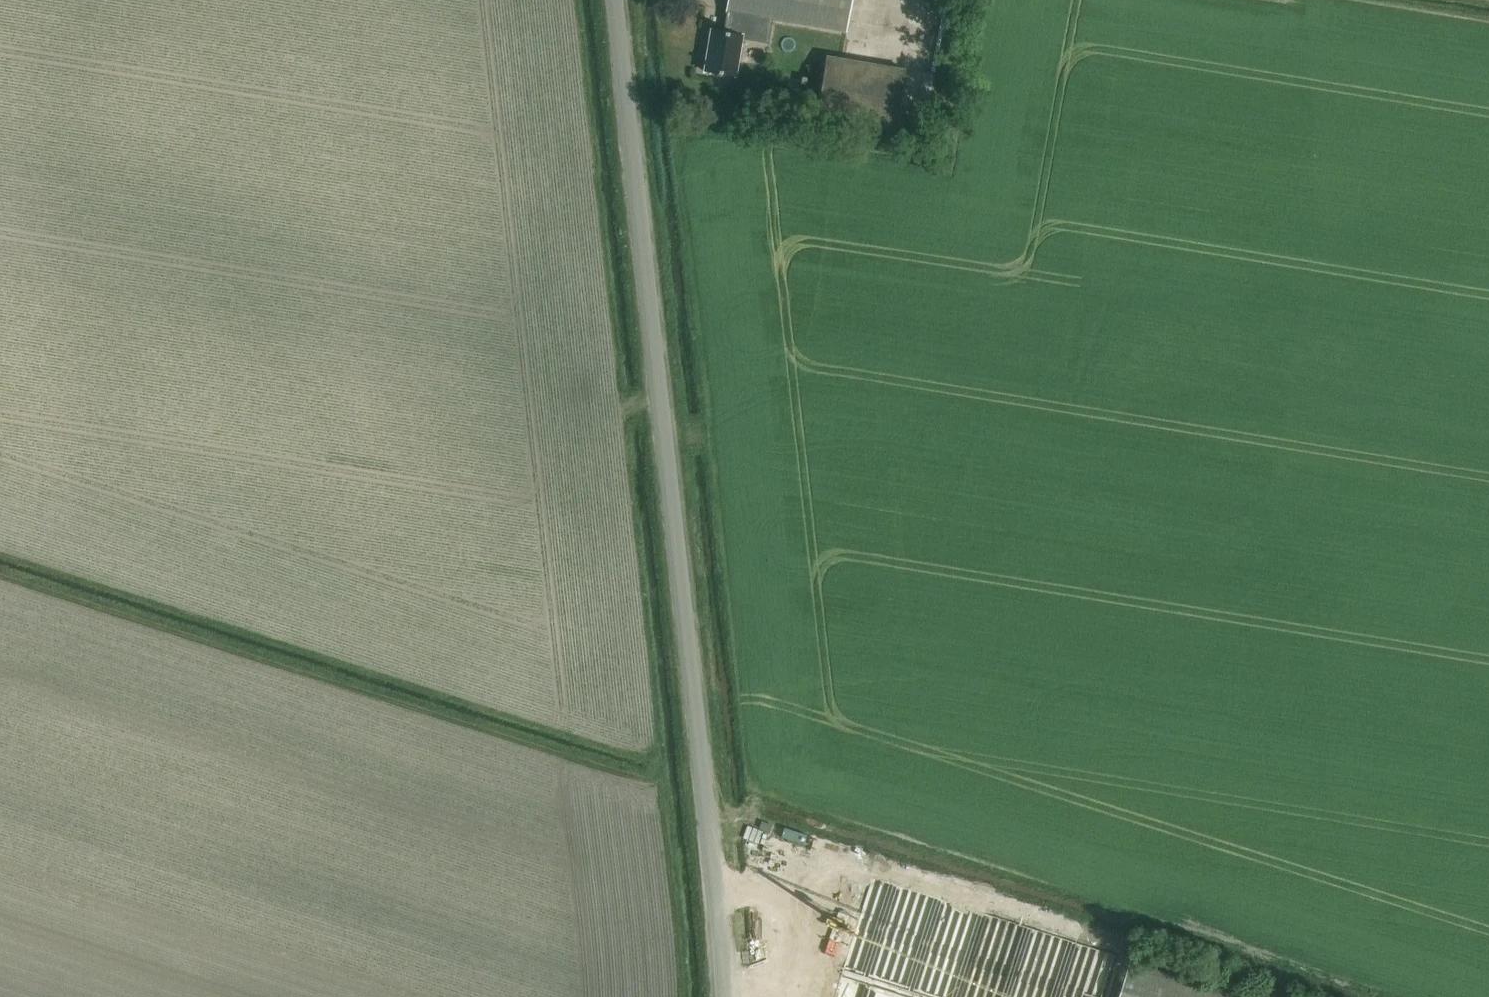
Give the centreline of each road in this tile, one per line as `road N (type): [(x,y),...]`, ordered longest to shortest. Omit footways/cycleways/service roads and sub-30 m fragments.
road 1 (unclassified): [(717,996),(680,538),(617,0)]

